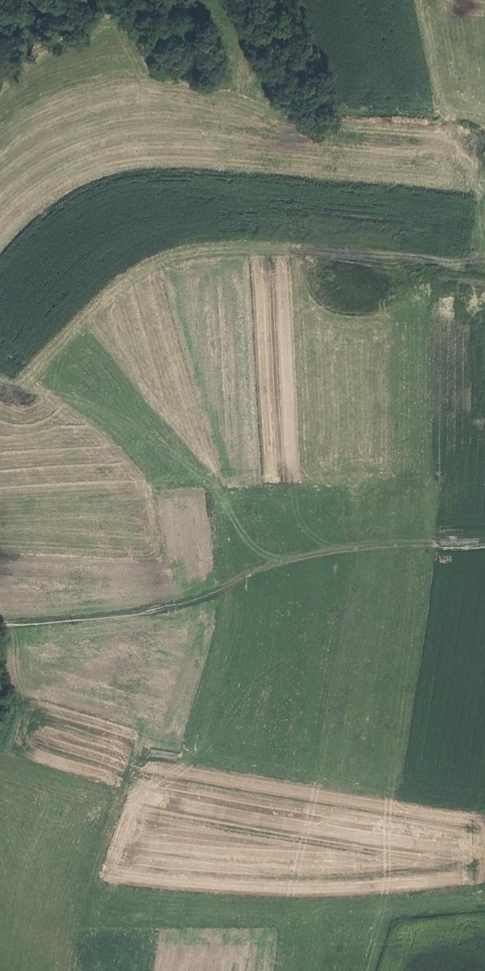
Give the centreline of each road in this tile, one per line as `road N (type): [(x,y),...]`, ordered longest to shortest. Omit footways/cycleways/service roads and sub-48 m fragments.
road 1 (track): [(0,628),(151,614),(267,565),(357,548),(484,545)]

